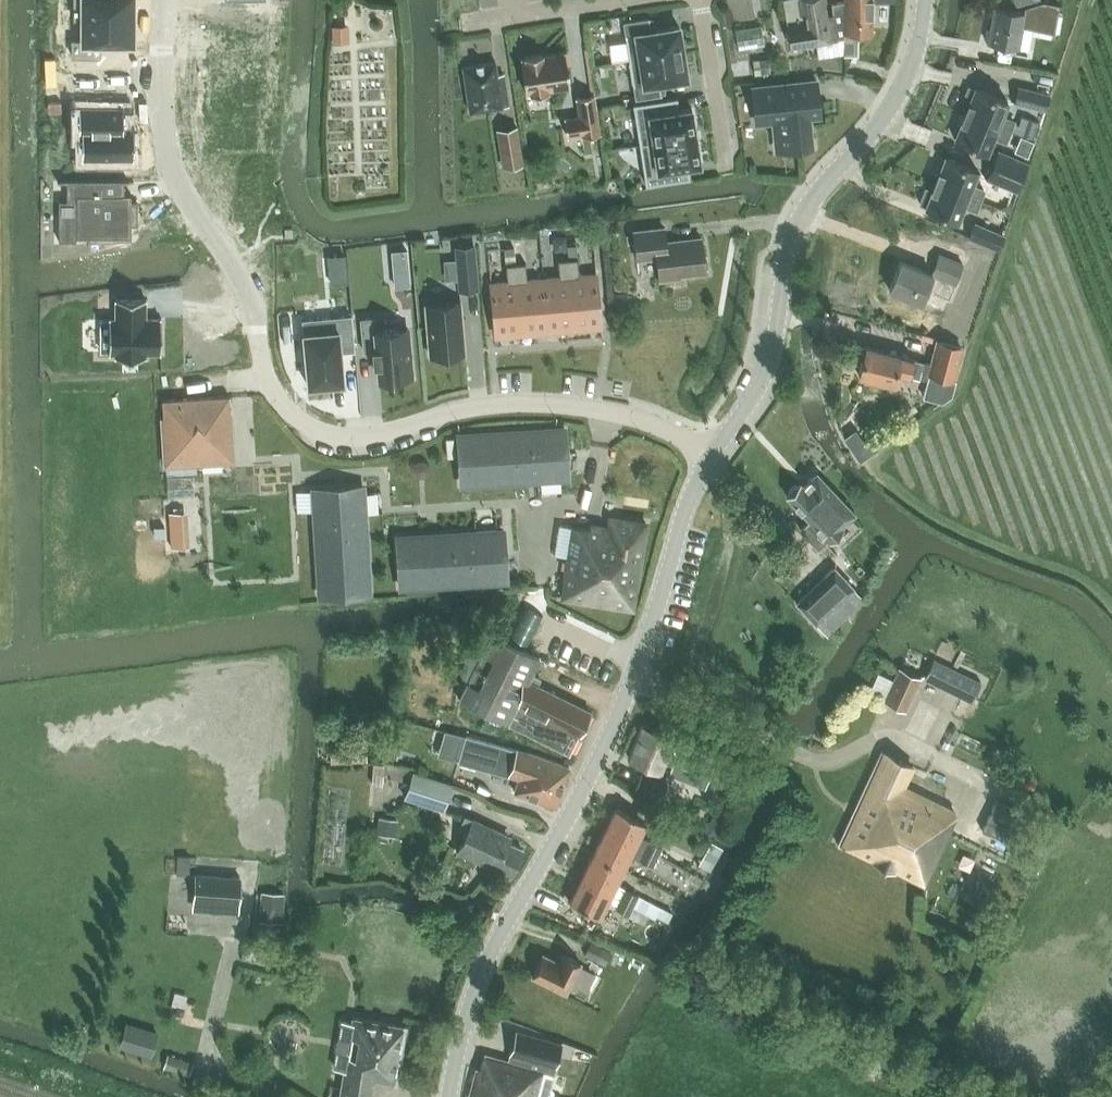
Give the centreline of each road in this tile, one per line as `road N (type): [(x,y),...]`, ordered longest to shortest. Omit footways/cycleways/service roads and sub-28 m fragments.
road 1 (tertiary): [(448,1096),(478,988),(633,680),(712,454)]
road 2 (residential): [(712,454),(633,418),(544,404),(478,408),(362,438),(329,435),(282,404),(260,346)]
road 3 (tertiary): [(712,454),(770,364),(798,223),(899,97),(924,0)]
road 4 (residential): [(175,0),(182,176),(260,346)]
road 5 (residential): [(704,0),(726,162)]
road 6 (residential): [(621,0),(466,25)]

